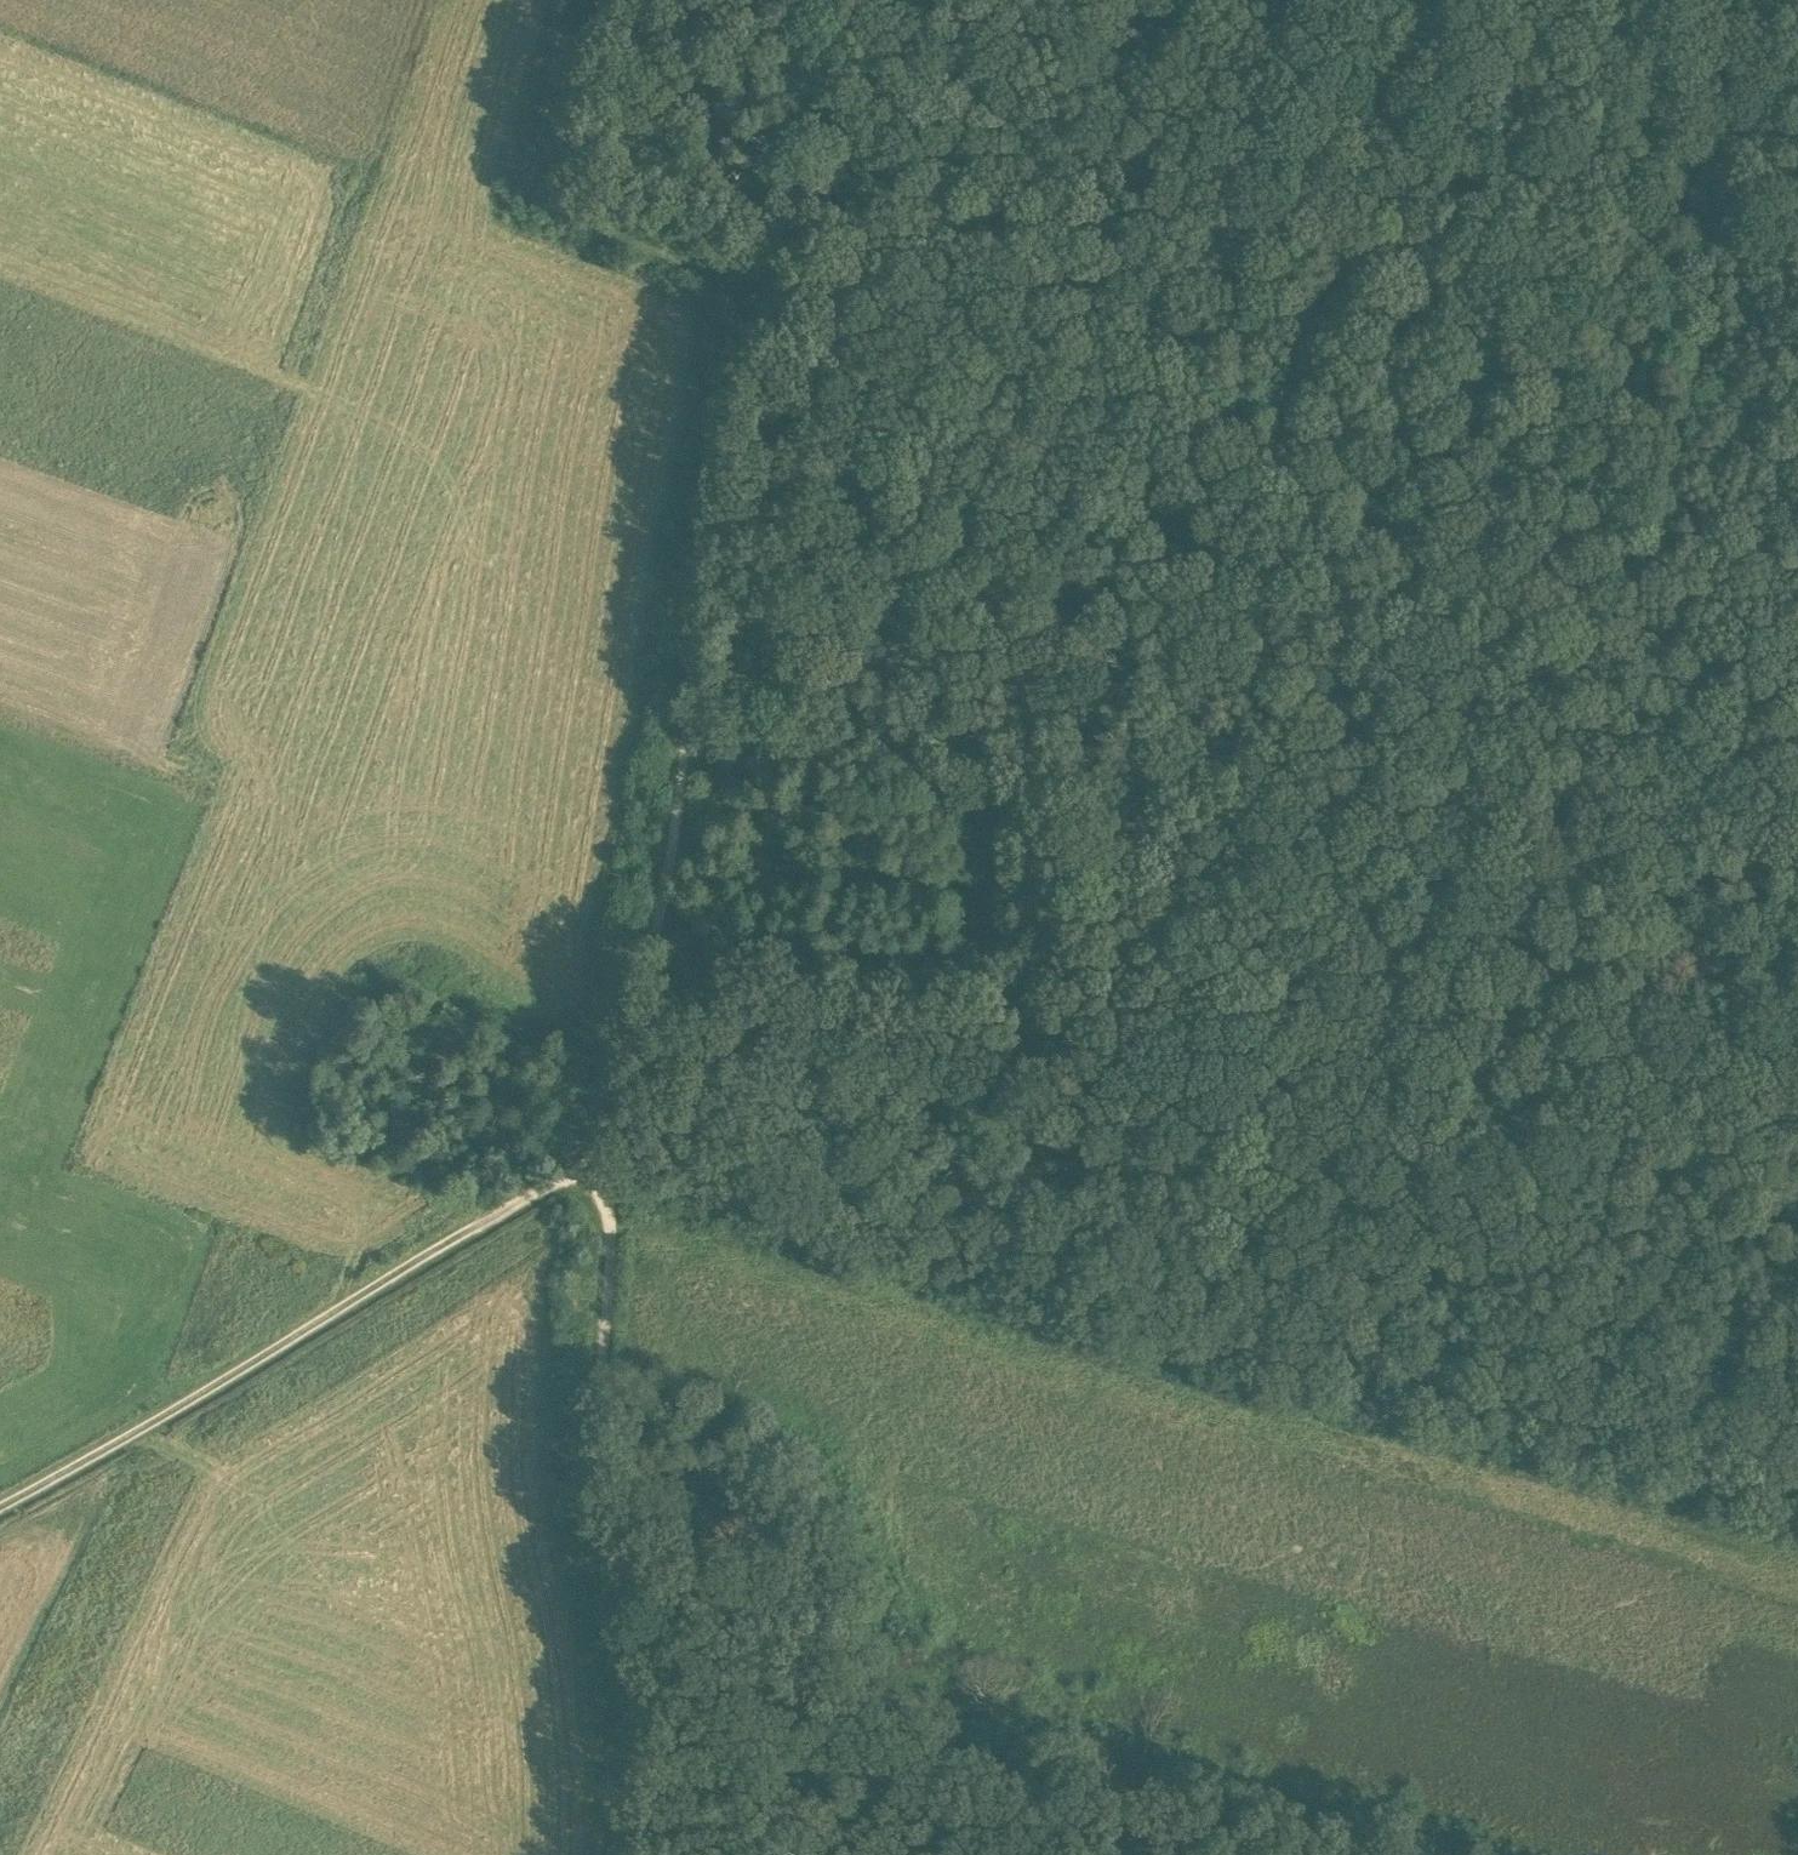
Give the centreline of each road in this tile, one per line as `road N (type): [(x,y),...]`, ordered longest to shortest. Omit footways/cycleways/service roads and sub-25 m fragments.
road 1 (track): [(636,1045),(762,319),(792,216),(872,64),(878,0)]
road 2 (track): [(630,1854),(630,1675),(598,1490),(610,1266),(601,1152)]
road 3 (track): [(0,1506),(601,1152)]

